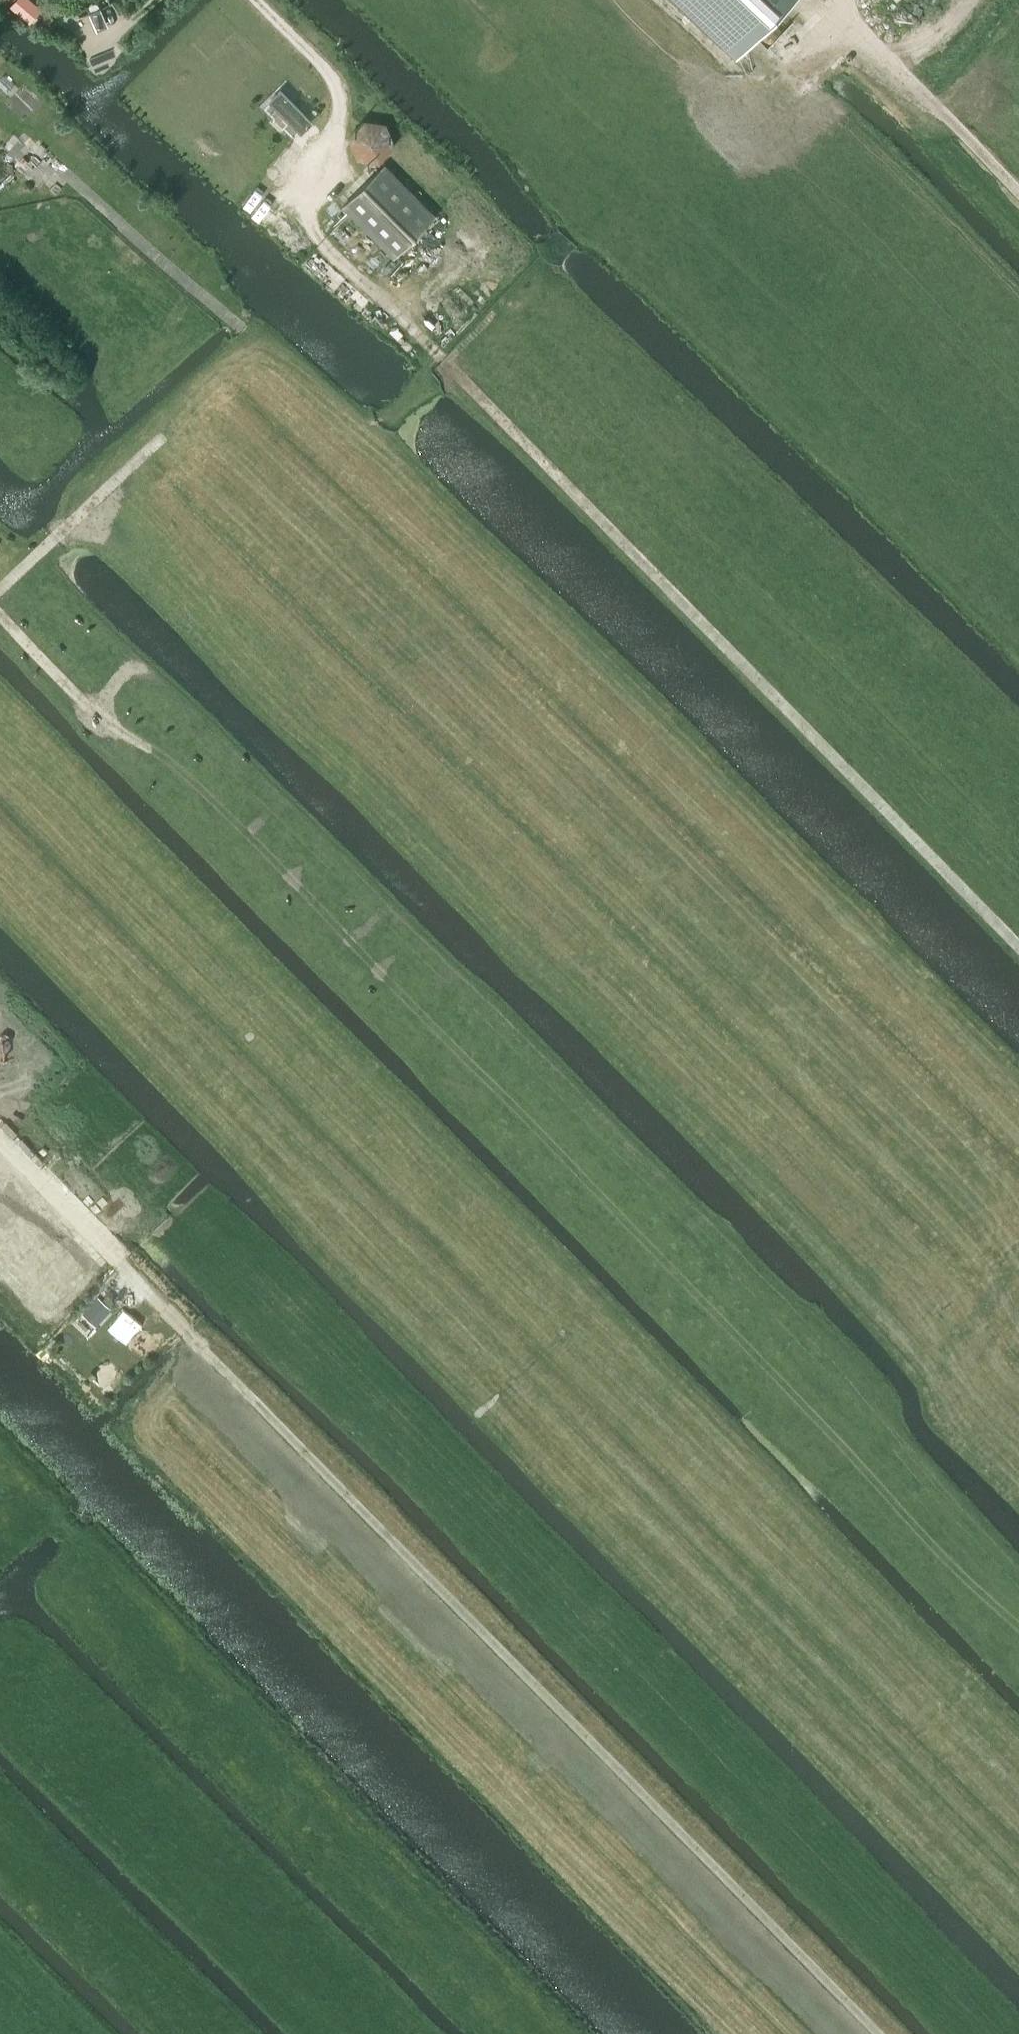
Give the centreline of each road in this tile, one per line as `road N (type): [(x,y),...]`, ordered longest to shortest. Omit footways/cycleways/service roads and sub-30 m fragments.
road 1 (track): [(879,2033),(0,1141)]
road 2 (track): [(1018,956),(394,322)]
road 3 (track): [(1018,201),(856,30),(845,0)]

